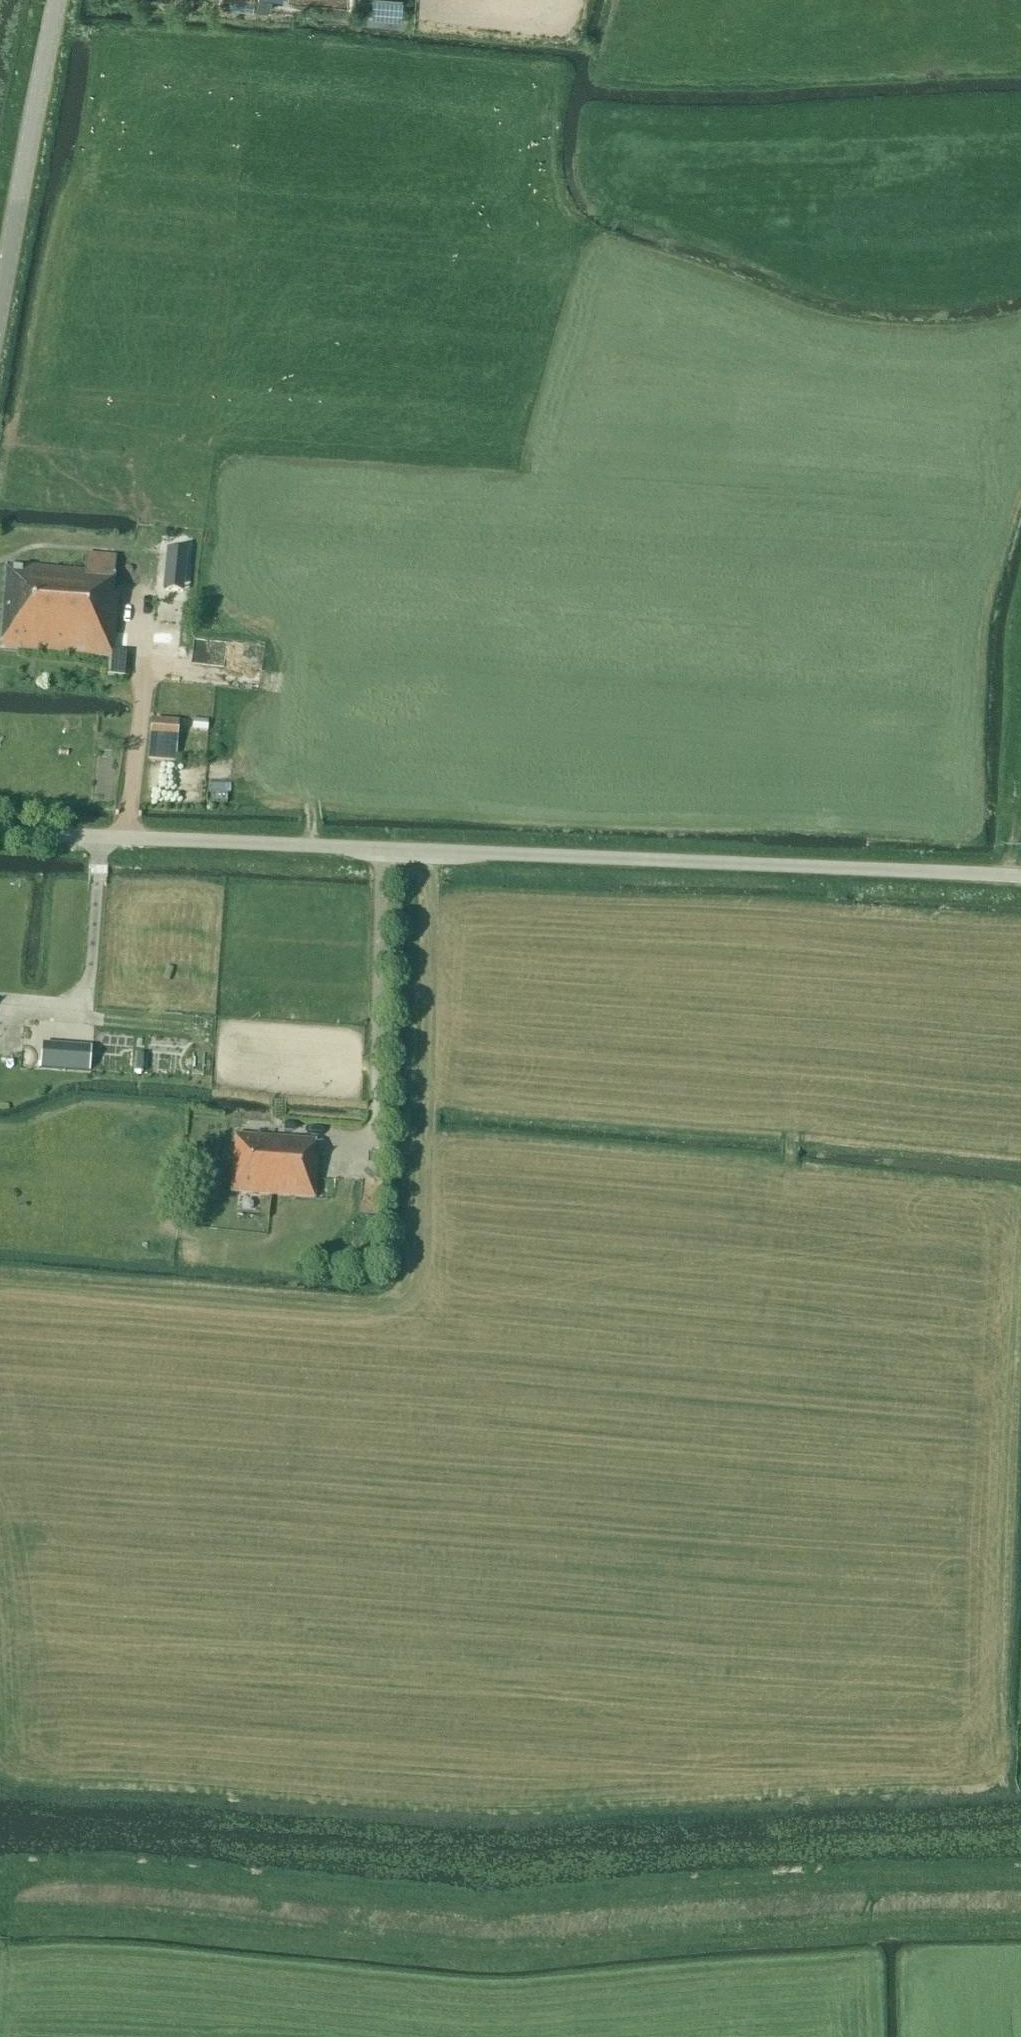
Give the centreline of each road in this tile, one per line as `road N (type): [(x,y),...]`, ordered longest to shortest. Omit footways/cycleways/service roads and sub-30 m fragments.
road 1 (tertiary): [(0,831),(1020,876)]
road 2 (tertiary): [(0,290),(56,0)]

